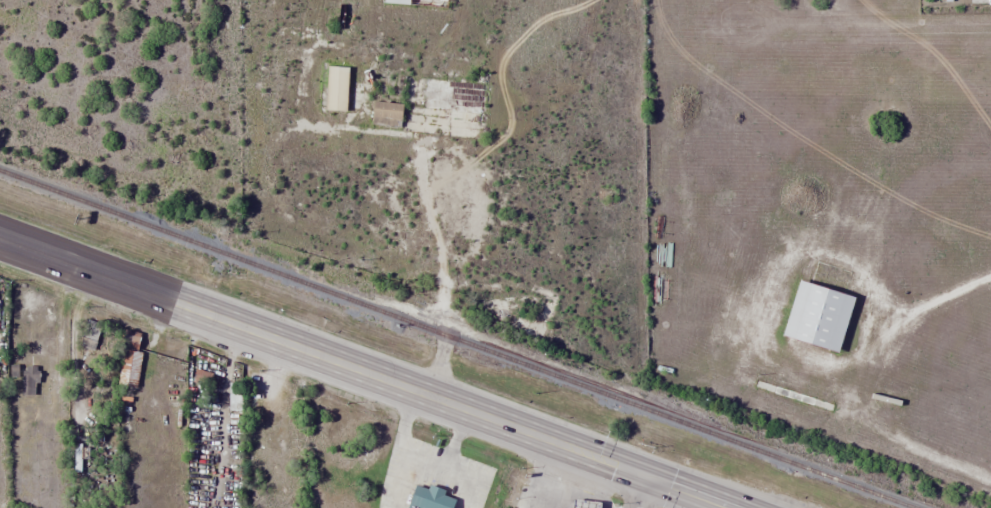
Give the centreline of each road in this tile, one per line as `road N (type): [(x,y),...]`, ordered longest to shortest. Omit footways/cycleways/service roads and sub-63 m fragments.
road 1 (trunk): [(733,507),(0,238)]

